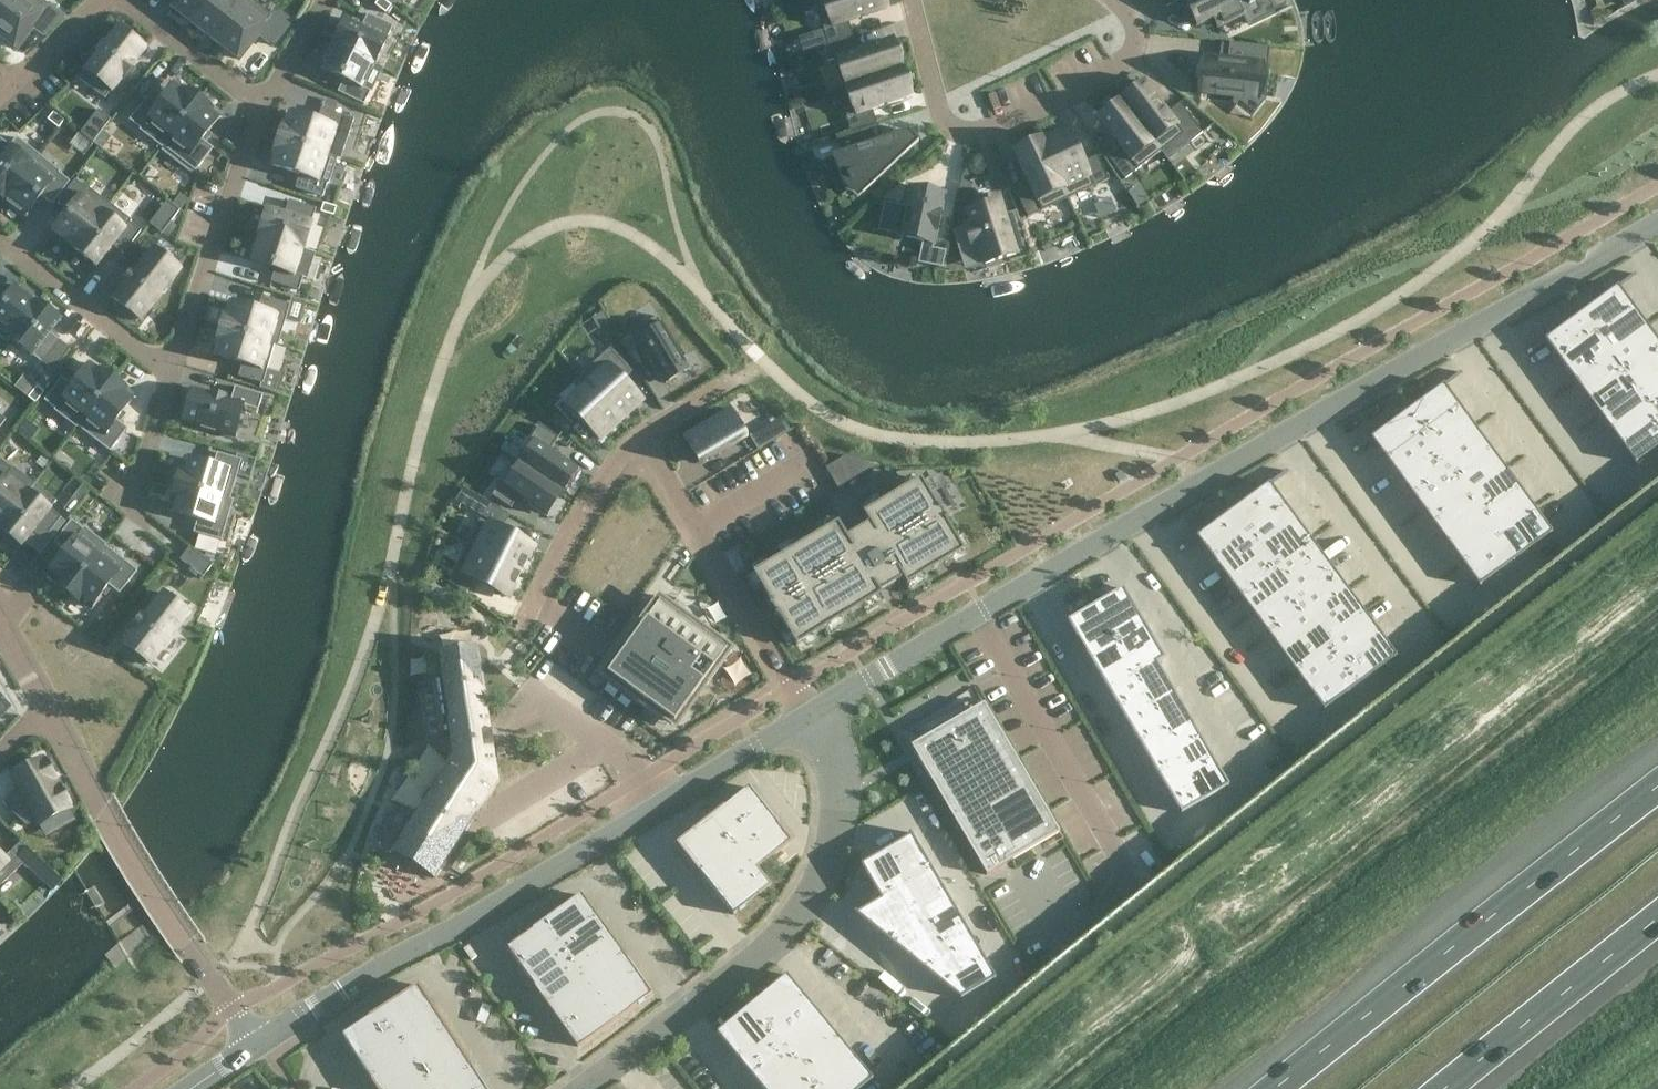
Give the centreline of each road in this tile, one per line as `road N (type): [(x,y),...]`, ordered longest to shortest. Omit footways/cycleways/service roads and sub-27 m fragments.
road 1 (unclassified): [(810,714),(1657,218)]
road 2 (unclassified): [(256,1043),(810,714)]
road 3 (residential): [(810,714),(836,758),(839,840),(789,925),(569,1088)]
road 4 (motorway): [(1657,779),(1266,1088)]
road 5 (unclassified): [(45,705),(148,883),(256,1043)]
road 6 (residential): [(1132,3),(1140,32),(1135,58),(1027,118),(971,133),(936,107),(912,0)]
road 7 (residential): [(536,602),(587,500),(639,440),(695,531)]
road 8 (residential): [(263,106),(167,366)]
road 9 (motorway): [(1447,1088),(1657,921)]
road 10 (residential): [(810,714),(695,531)]
road 11 (residential): [(0,237),(167,366)]
road 12 (residential): [(122,0),(263,106)]
road 13 (residential): [(167,366),(136,503)]
road 14 (residential): [(695,531),(813,458)]
road 15 (residential): [(263,106),(332,0)]
road 16 (residential): [(102,0),(12,88)]

